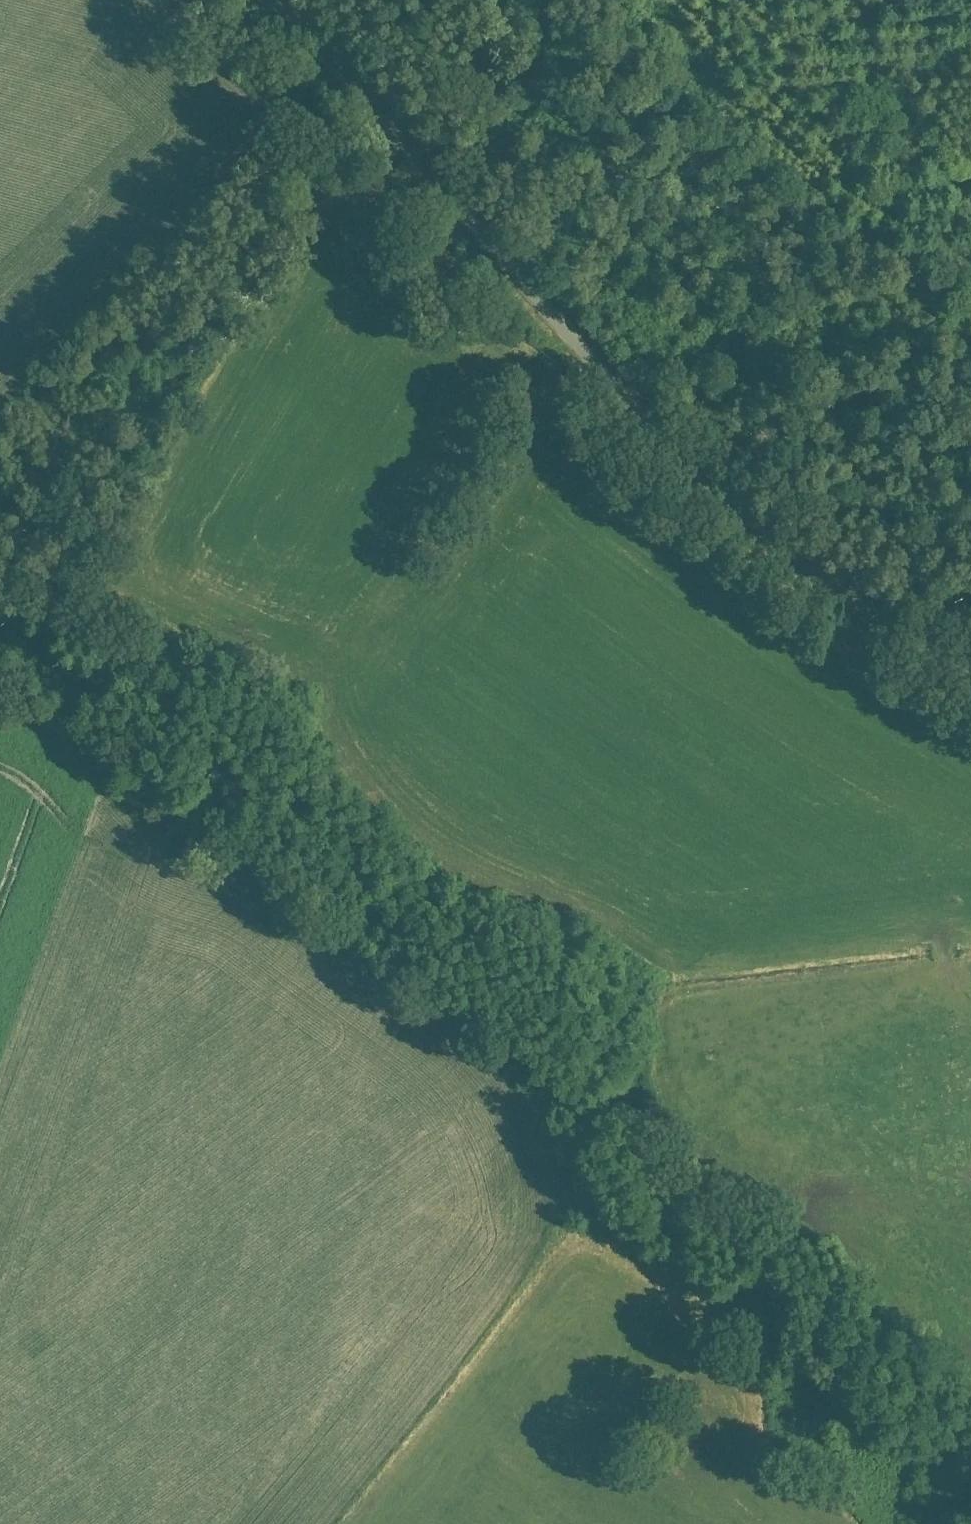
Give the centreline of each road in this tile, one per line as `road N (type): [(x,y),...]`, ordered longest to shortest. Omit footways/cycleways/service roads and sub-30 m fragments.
road 1 (unclassified): [(970,669),(842,599),(709,491),(650,434),(272,0)]

